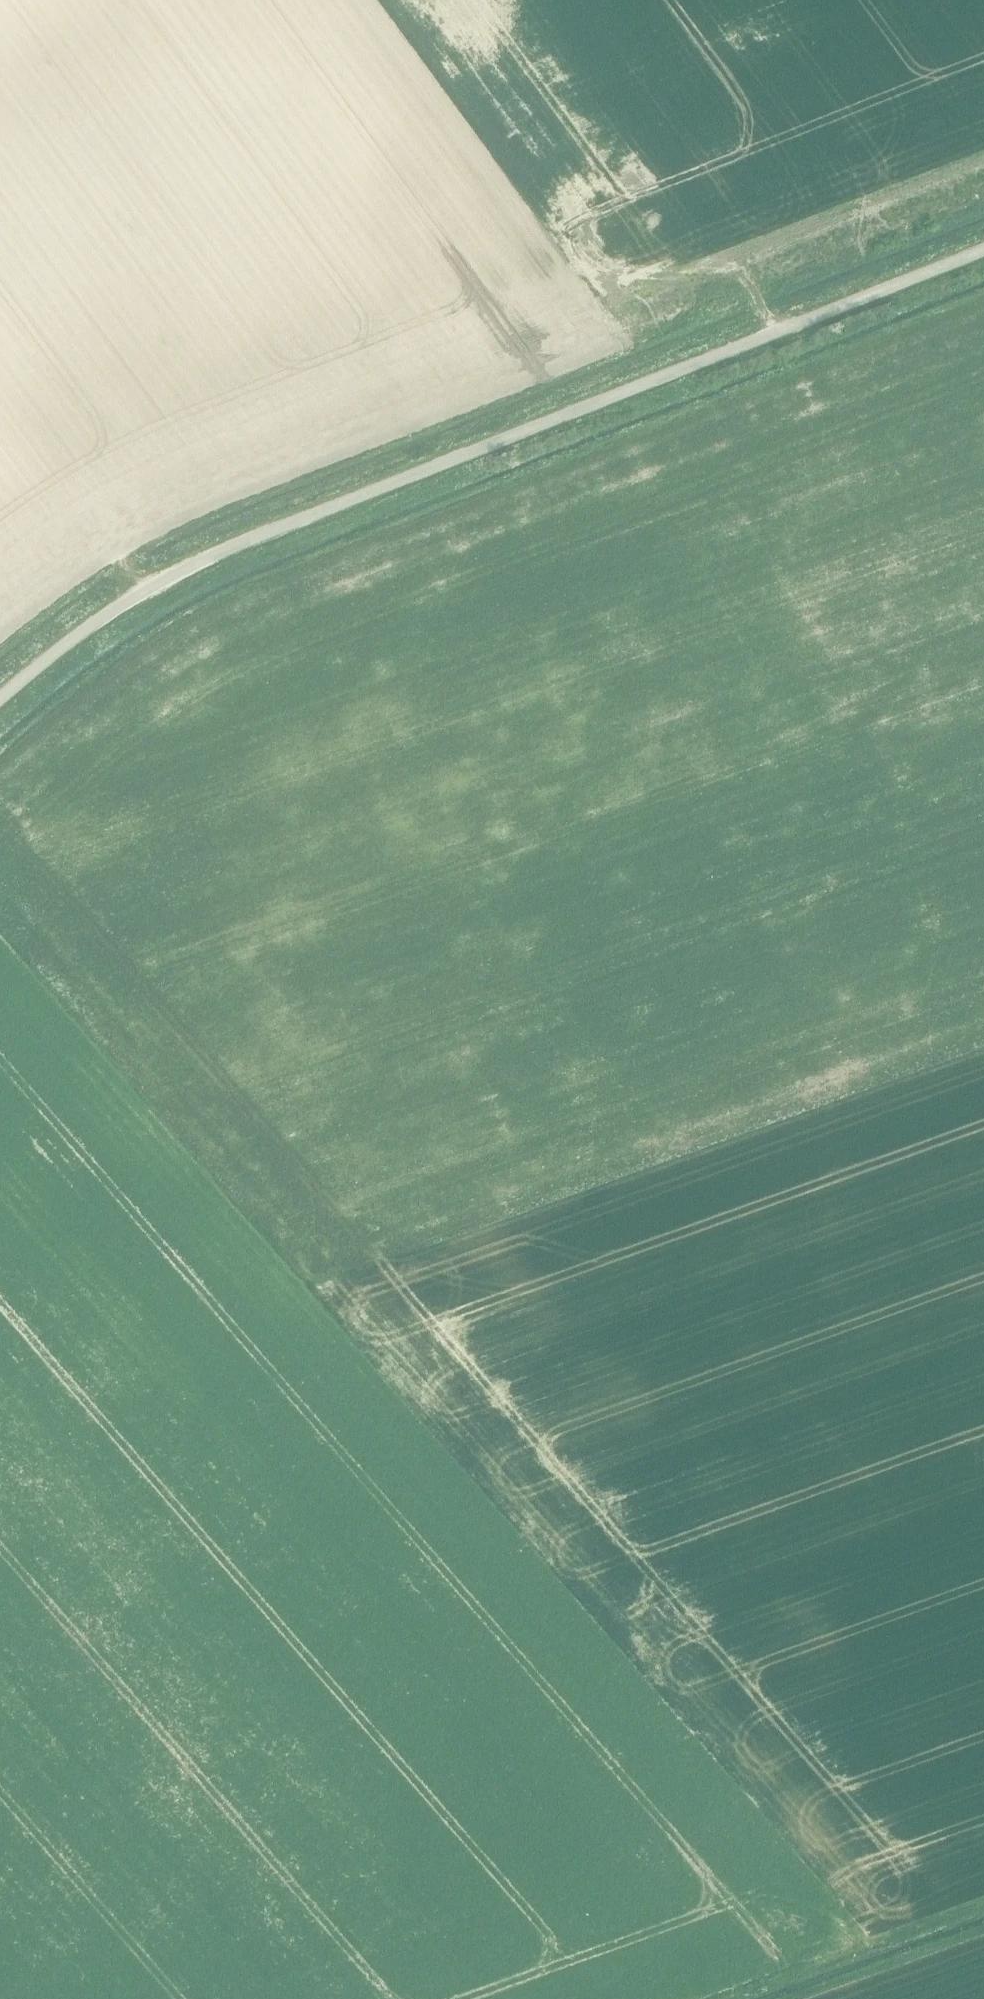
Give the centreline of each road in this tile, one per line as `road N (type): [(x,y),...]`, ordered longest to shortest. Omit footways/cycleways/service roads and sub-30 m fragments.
road 1 (unclassified): [(0,678),(102,599),(270,514),(983,245)]

